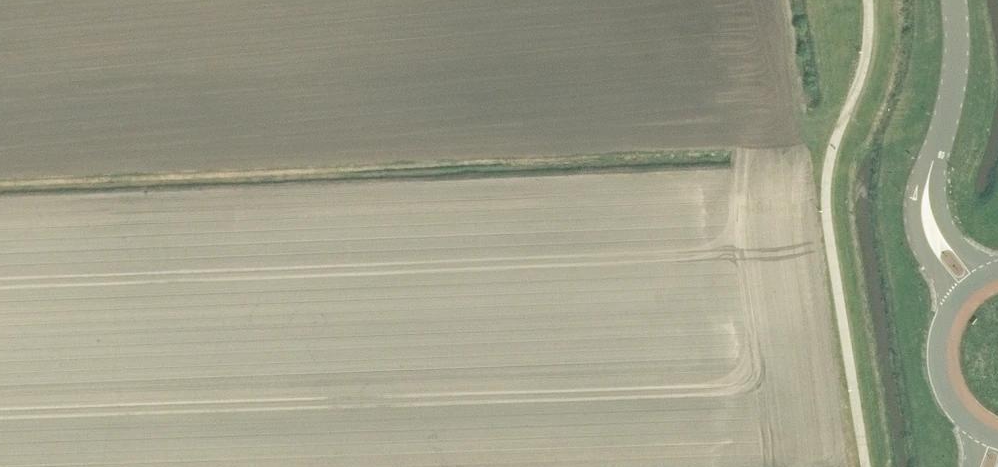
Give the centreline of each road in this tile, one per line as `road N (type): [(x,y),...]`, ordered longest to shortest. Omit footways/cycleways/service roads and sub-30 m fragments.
road 1 (unclassified): [(966,283),(930,238),(922,187),(955,55),(954,0)]
road 2 (secondary): [(966,283),(944,310),(934,343),(937,377),(952,408),(997,442)]

